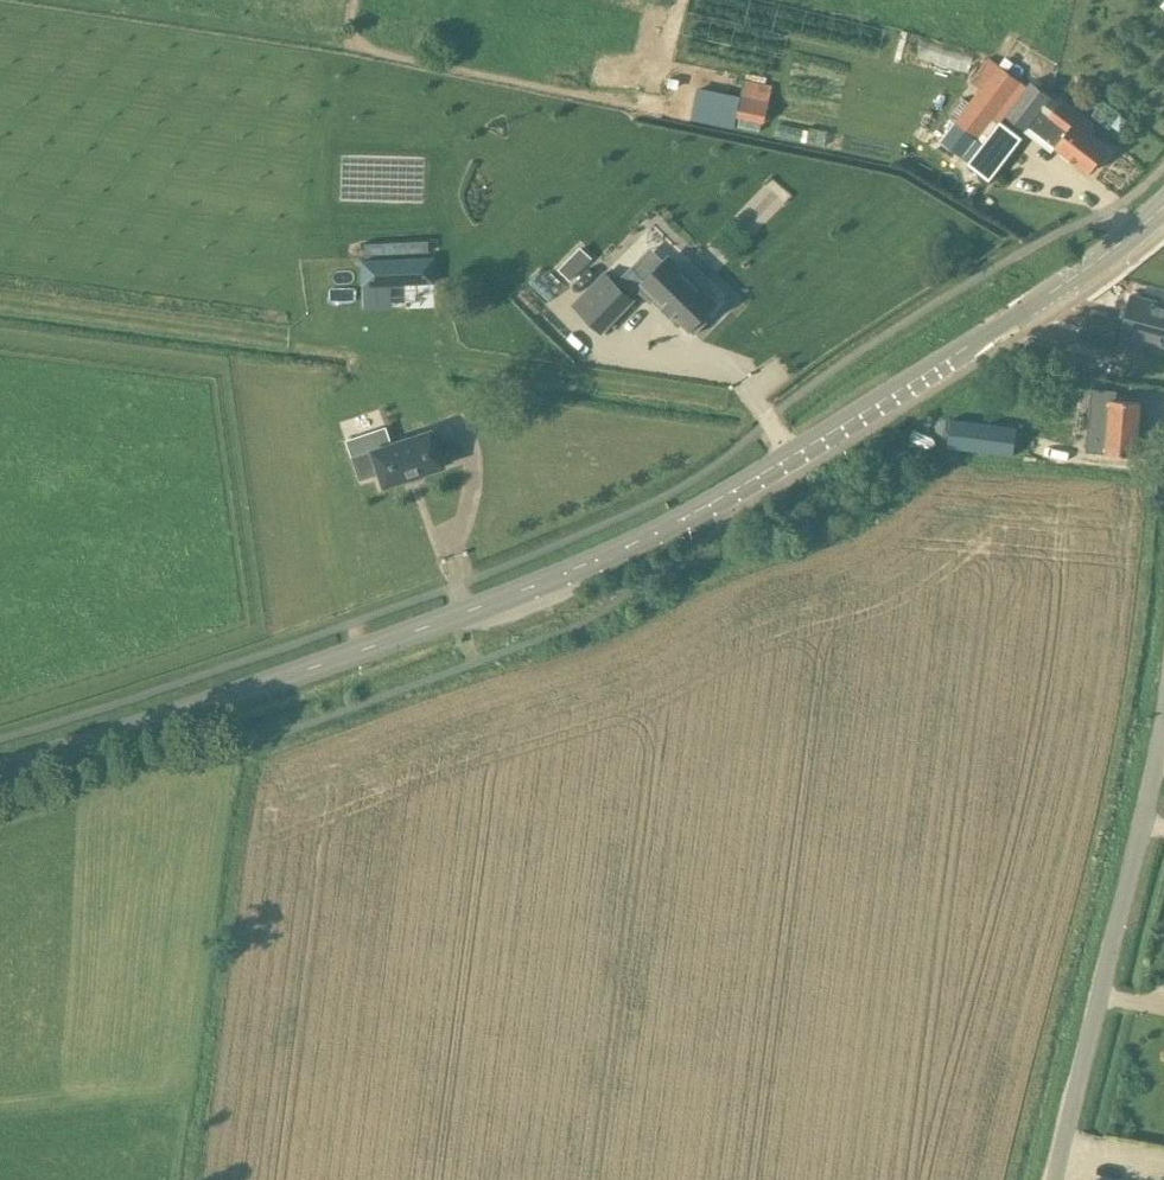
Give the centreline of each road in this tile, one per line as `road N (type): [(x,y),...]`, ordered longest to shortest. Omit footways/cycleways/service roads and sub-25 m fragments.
road 1 (tertiary): [(0,760),(219,698),(650,537),(1067,281),(1163,206)]
road 2 (unclassified): [(1058,1179),(1163,721)]

